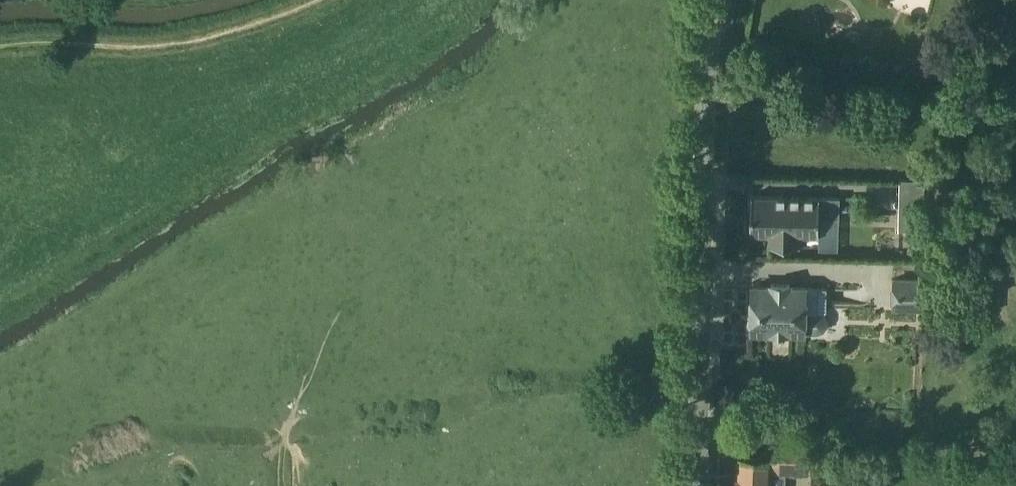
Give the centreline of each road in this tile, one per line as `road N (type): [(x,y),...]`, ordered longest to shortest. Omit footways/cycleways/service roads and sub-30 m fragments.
road 1 (residential): [(715,0),(697,485)]
road 2 (track): [(0,46),(166,42),(313,0)]

